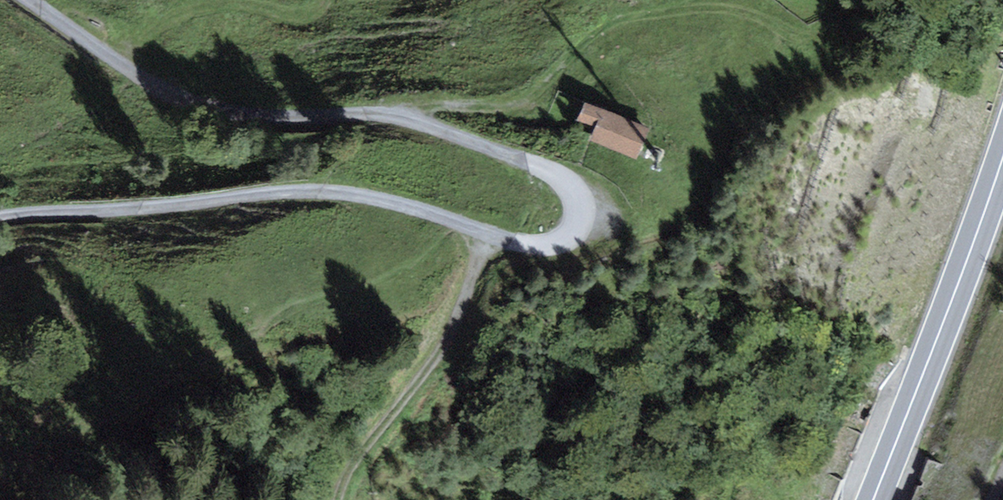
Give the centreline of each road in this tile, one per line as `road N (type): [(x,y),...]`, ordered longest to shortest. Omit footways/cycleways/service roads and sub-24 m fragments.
road 1 (track): [(399,116),(552,169),(582,207),(574,228),(551,244),(521,246),(320,185),(175,209),(0,217)]
road 2 (track): [(27,0),(178,101),(253,117),(399,116)]
road 3 (primary): [(1002,155),(872,499)]
road 4 (track): [(484,234),(452,337),(352,472),(341,499)]
road 5 (track): [(117,61),(159,23),(193,11),(313,14),(323,0)]

